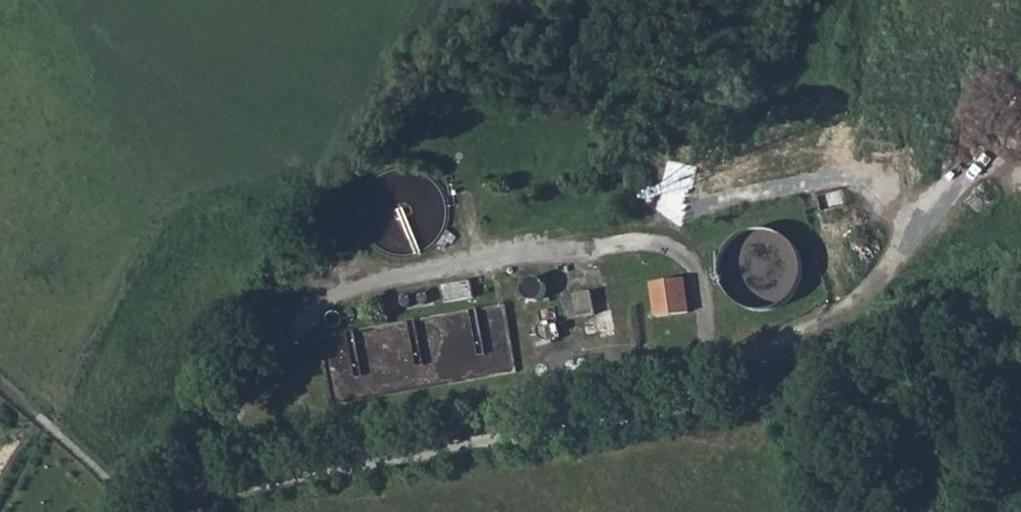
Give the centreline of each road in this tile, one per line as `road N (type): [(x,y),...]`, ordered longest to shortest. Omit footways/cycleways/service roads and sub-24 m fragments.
road 1 (unclassified): [(185,511),(203,496),(260,482),(683,408)]
road 2 (track): [(683,408),(697,380),(784,346),(1020,306)]
road 3 (track): [(0,385),(122,491),(155,502),(203,496)]

